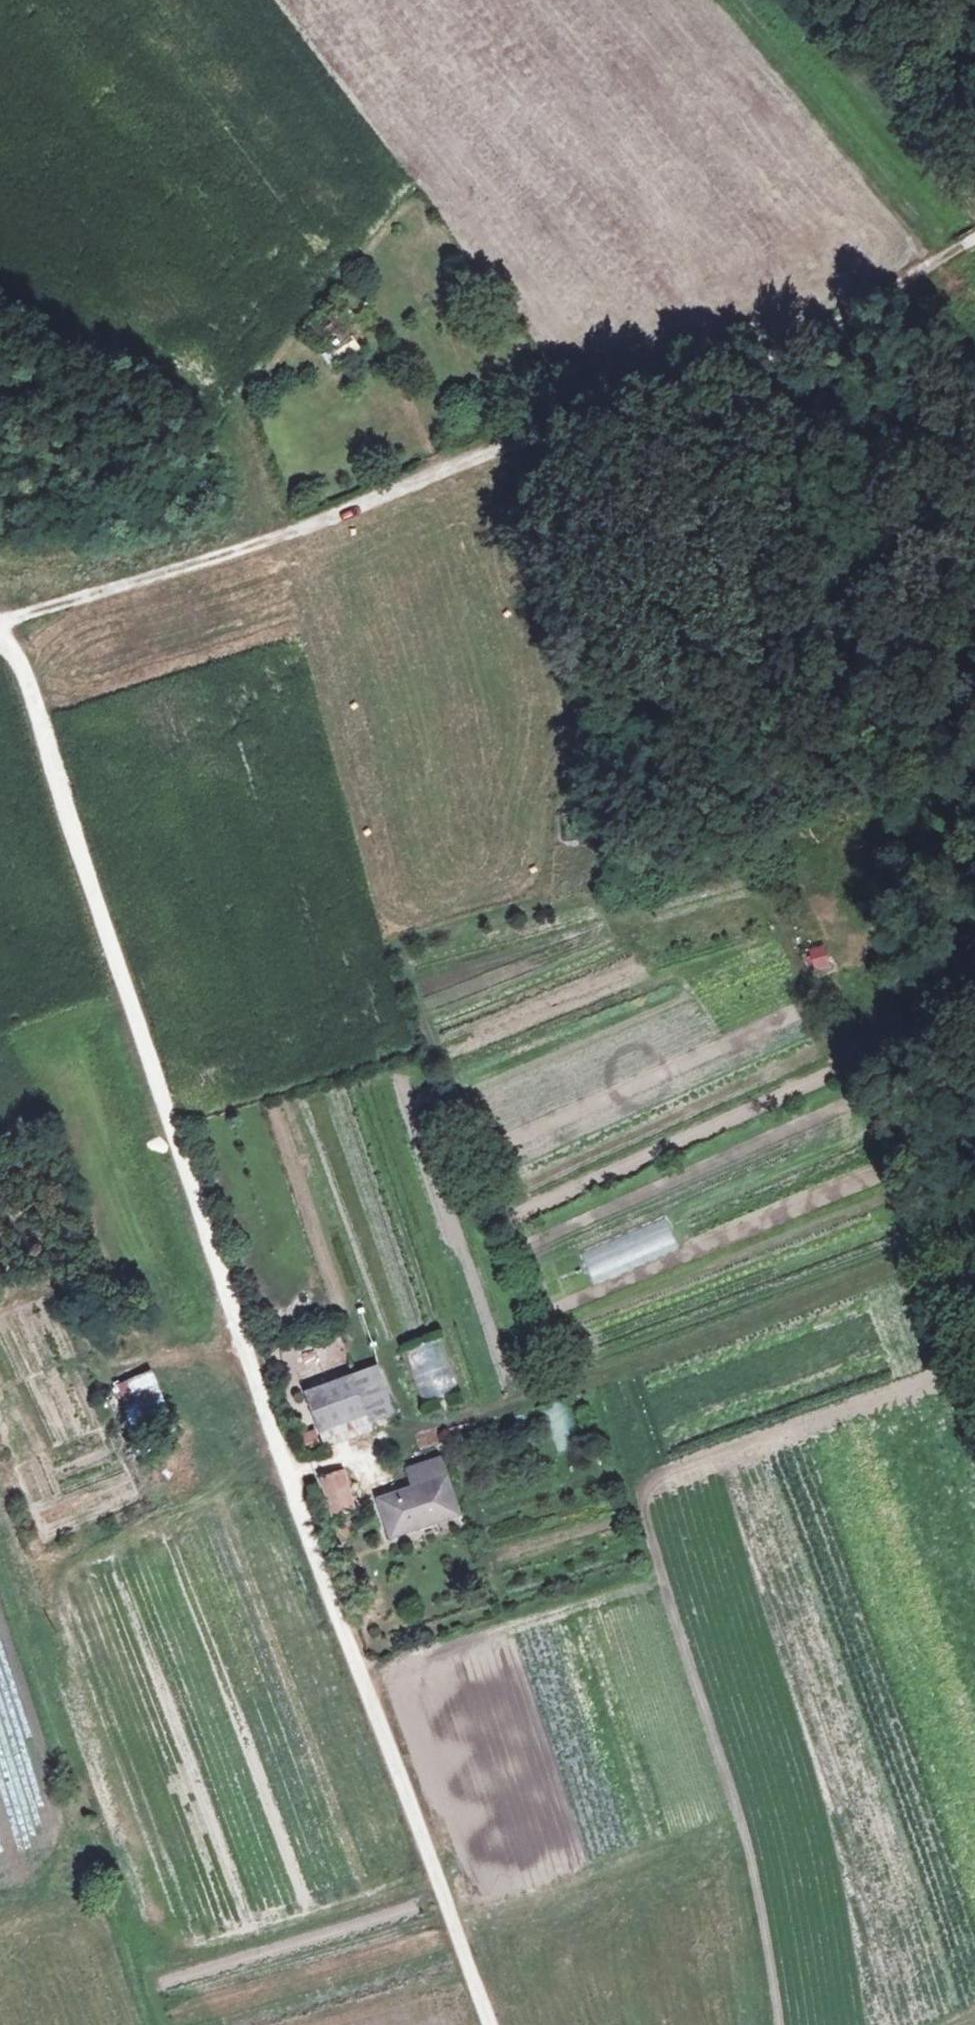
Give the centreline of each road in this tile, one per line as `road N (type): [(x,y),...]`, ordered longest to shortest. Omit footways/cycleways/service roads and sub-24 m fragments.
road 1 (track): [(4,622),(285,1474),(489,2024)]

